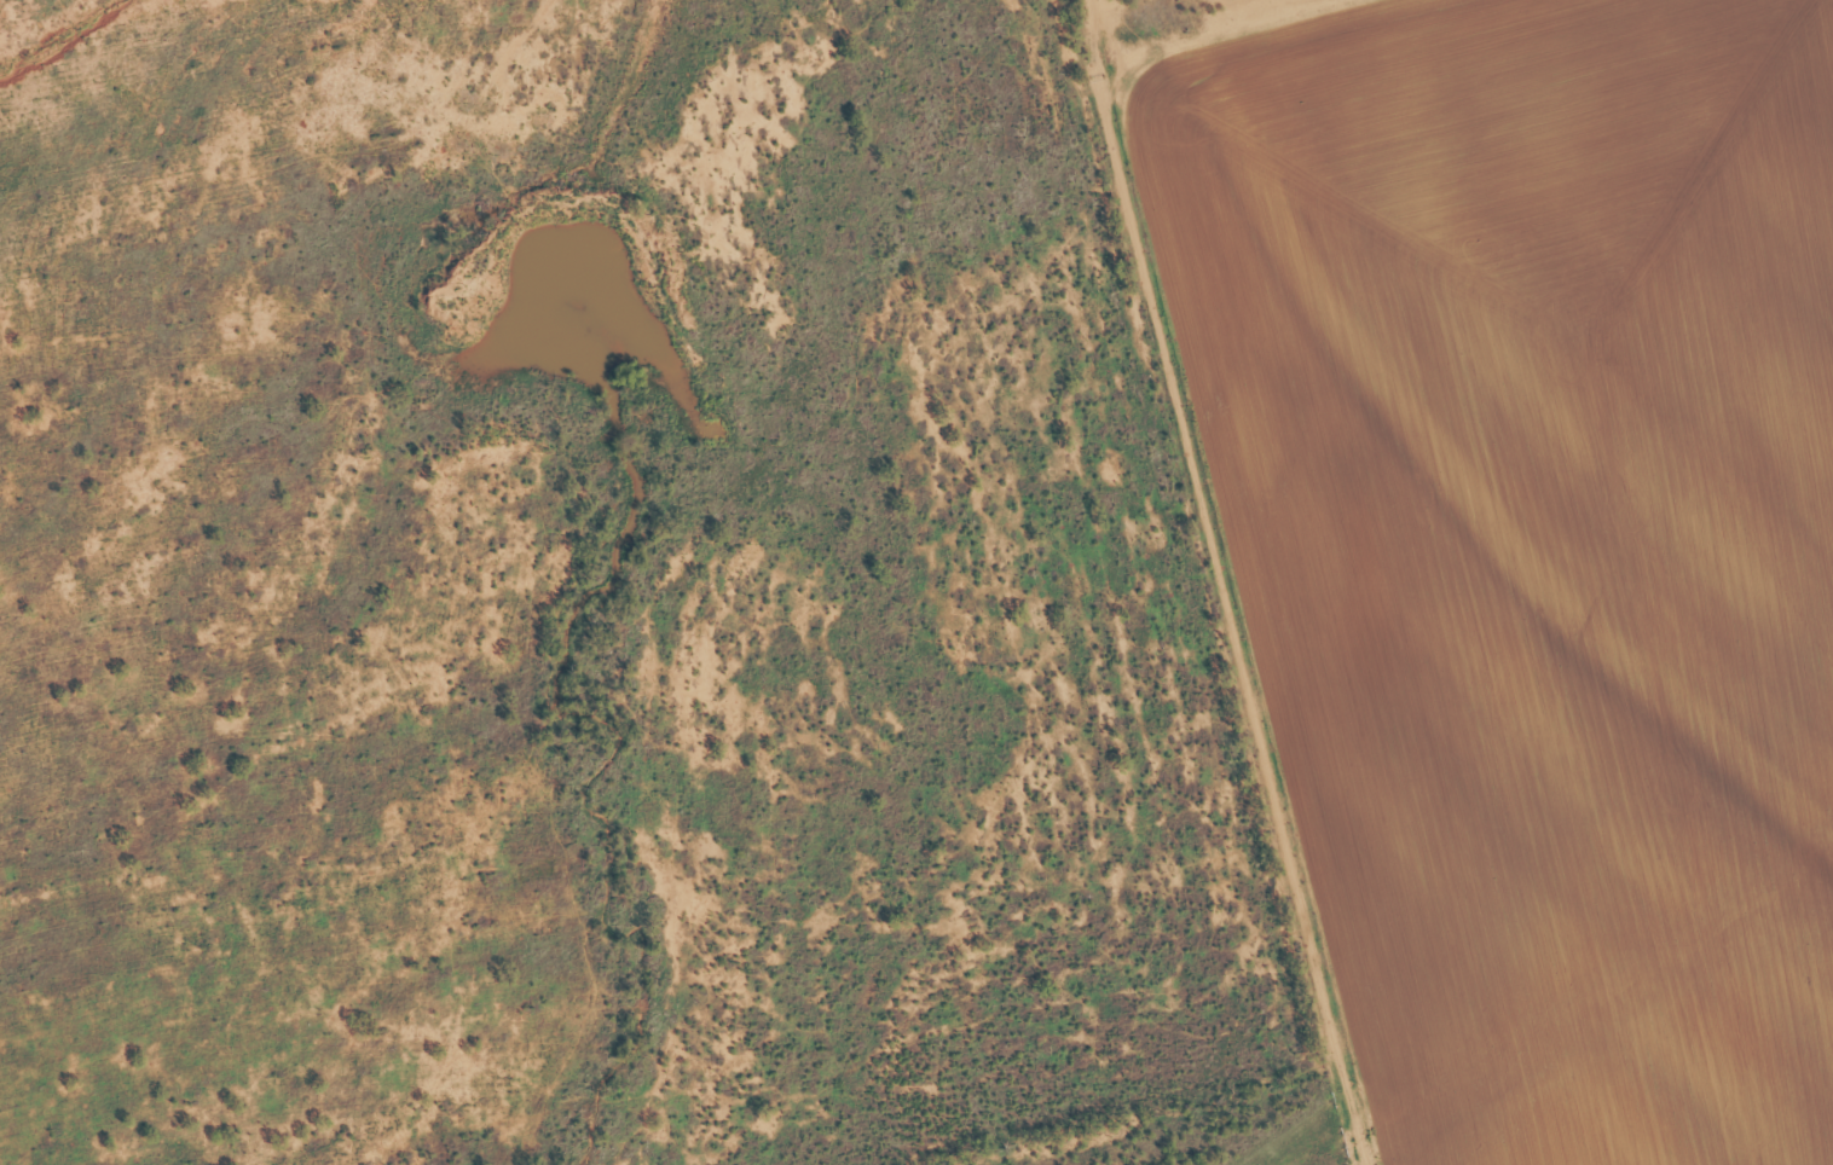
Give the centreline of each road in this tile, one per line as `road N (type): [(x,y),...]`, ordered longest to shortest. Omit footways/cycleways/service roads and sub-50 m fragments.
road 1 (residential): [(1362,1164),(1141,174),(1123,156),(1123,70),(1387,0)]

